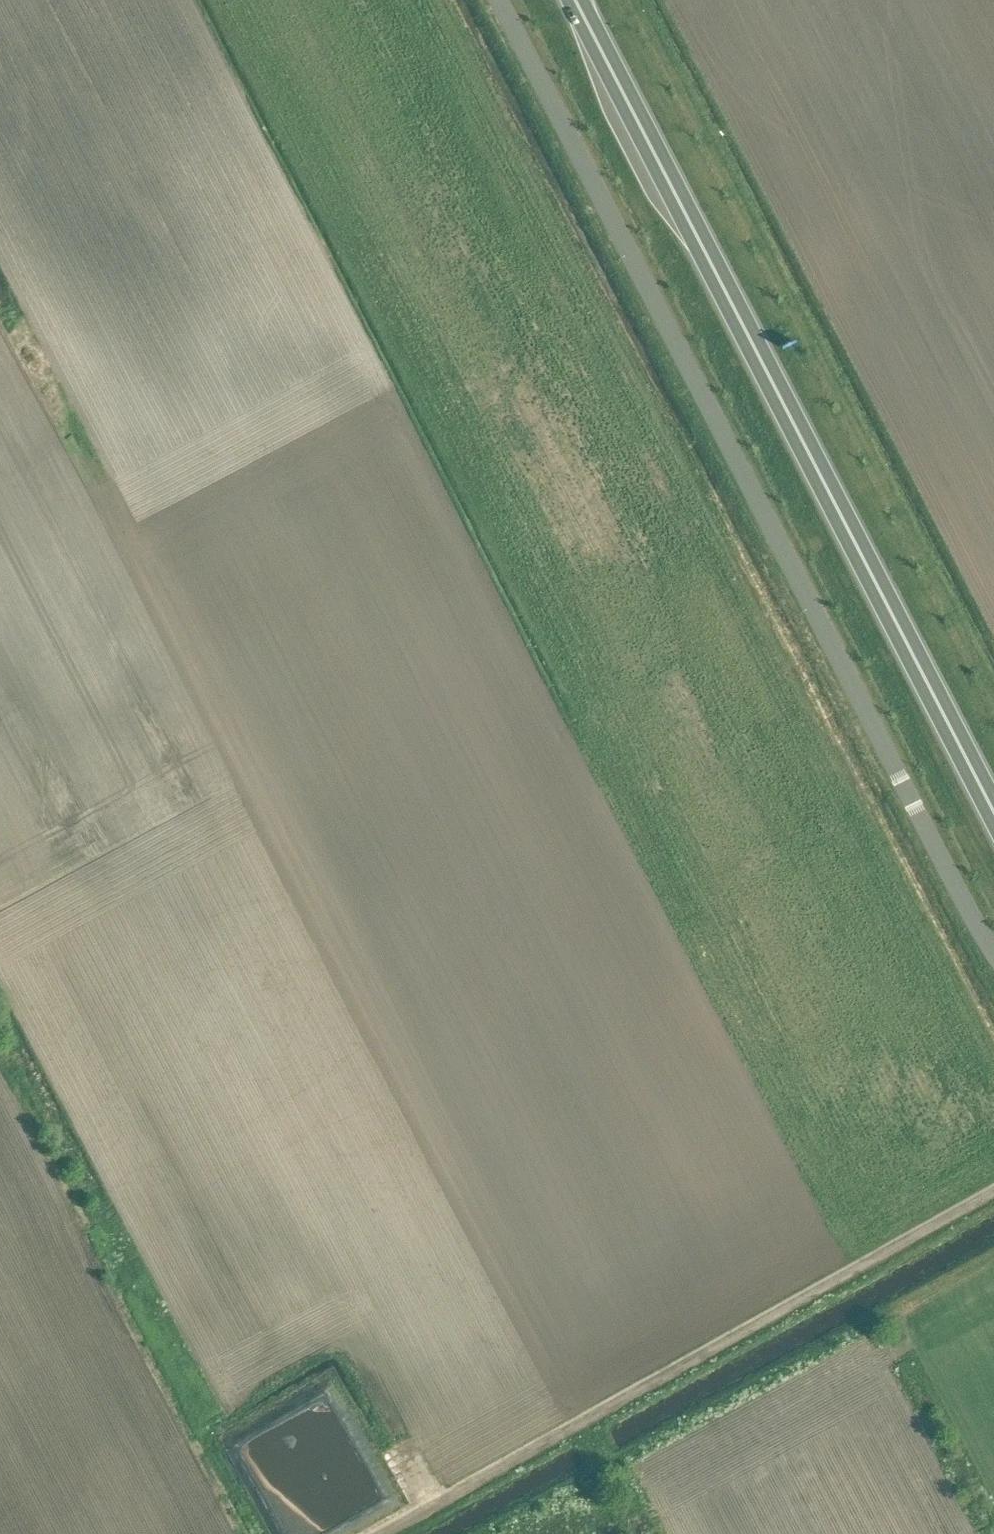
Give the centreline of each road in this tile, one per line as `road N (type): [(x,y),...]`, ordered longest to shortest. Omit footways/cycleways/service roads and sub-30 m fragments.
road 1 (unclassified): [(993,951),(499,0)]
road 2 (trunk): [(993,818),(568,0)]

